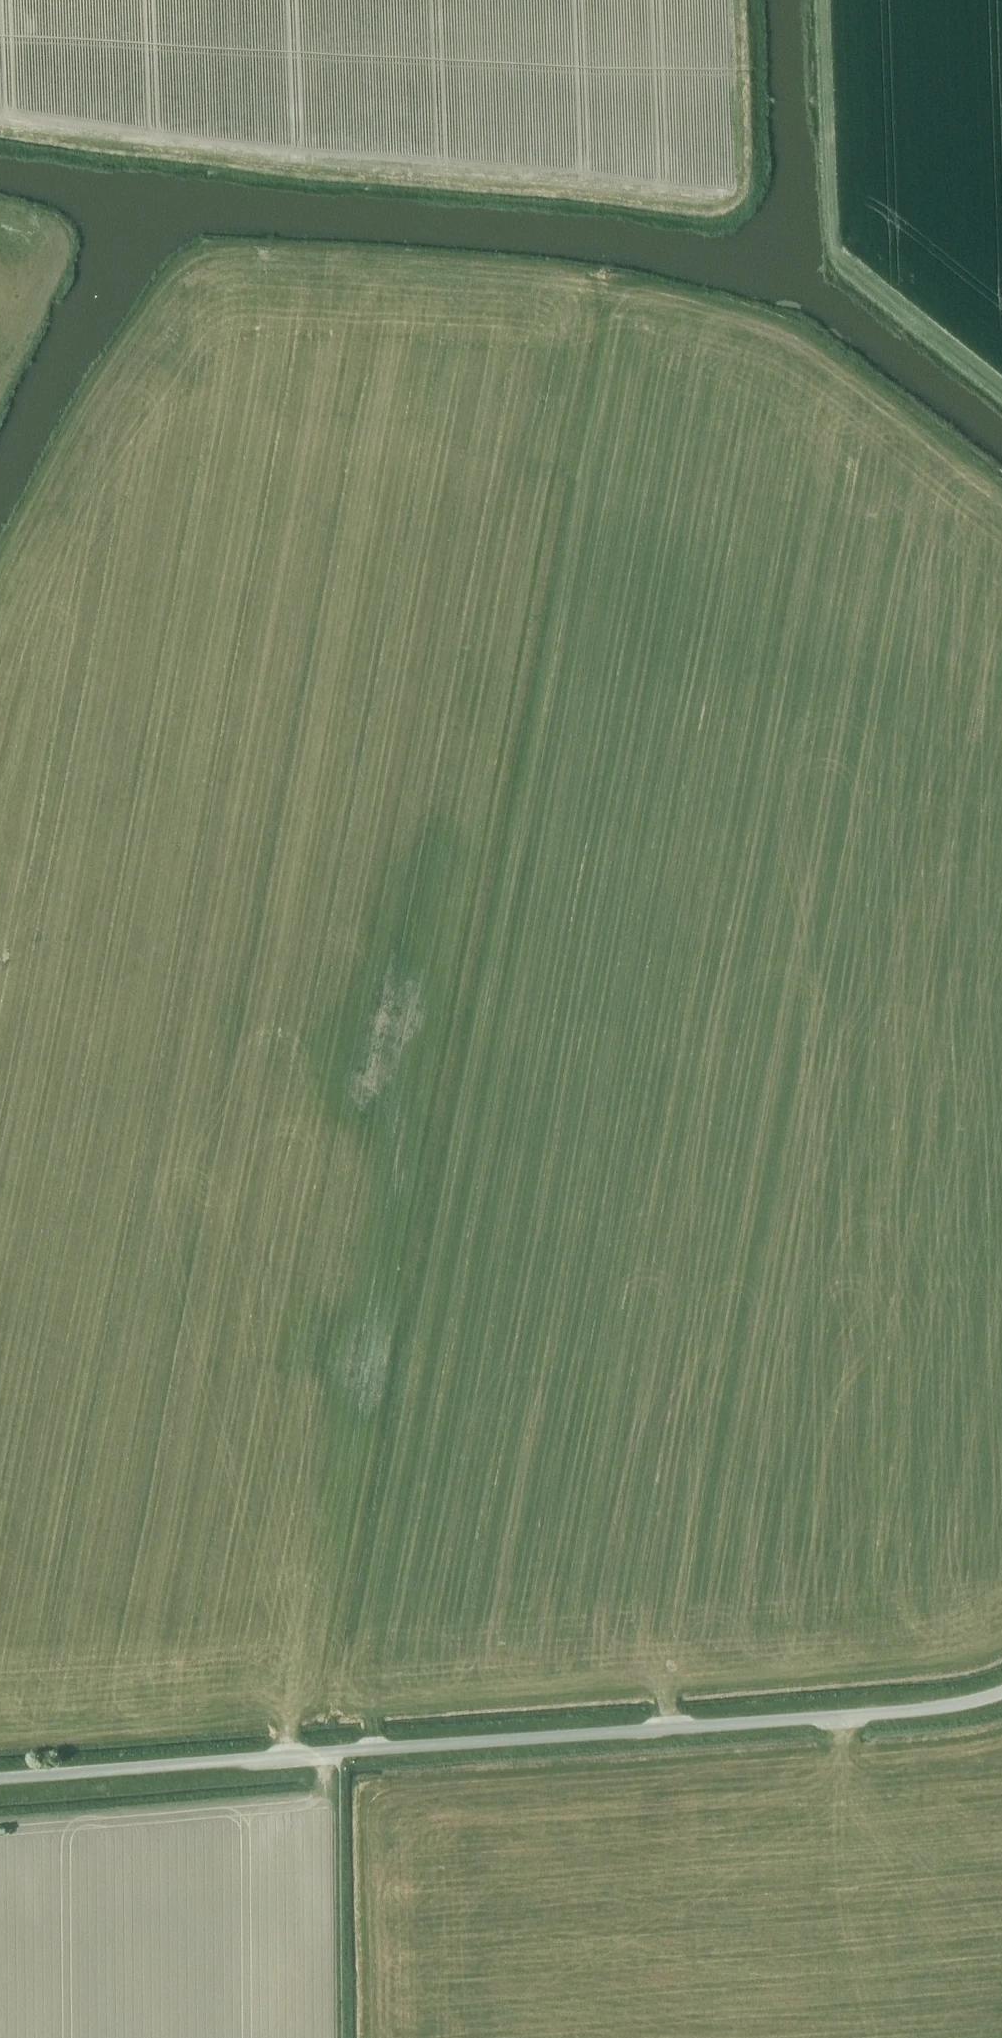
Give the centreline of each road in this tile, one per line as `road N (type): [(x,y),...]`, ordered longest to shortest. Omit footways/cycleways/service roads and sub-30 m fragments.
road 1 (unclassified): [(0,1779),(918,1710),(1001,1691)]

